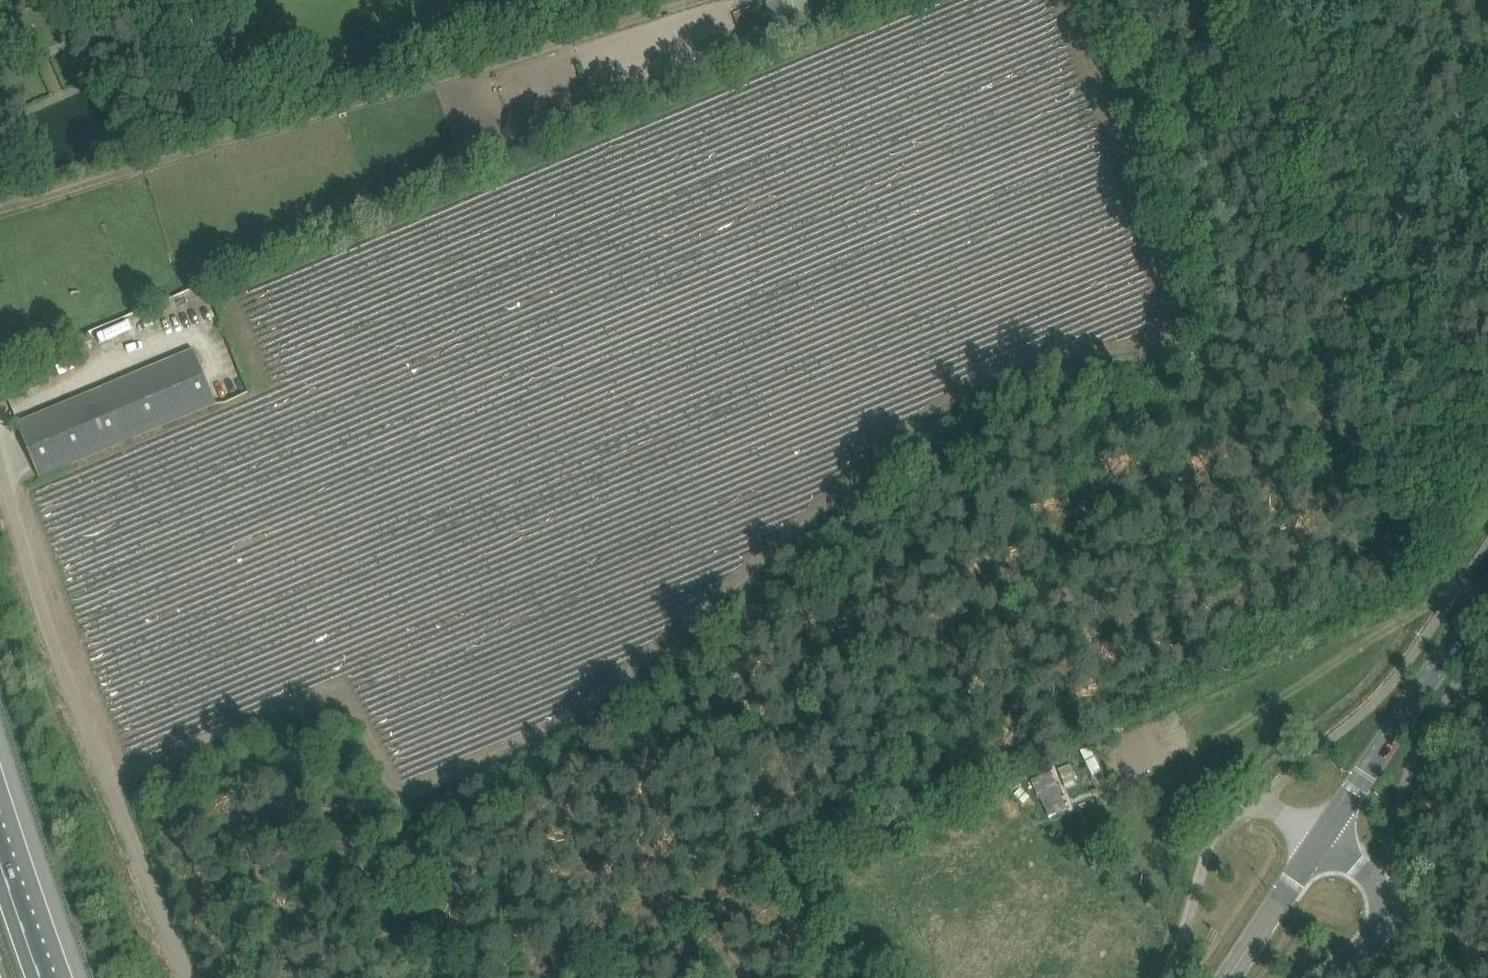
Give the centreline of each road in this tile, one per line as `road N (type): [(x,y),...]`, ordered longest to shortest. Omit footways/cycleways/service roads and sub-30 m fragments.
road 1 (unclassified): [(185,977),(83,713),(0,460)]
road 2 (secondary): [(1323,837),(1487,595)]
road 3 (unclassified): [(1165,977),(1226,816),(1265,807),(1323,837)]
road 4 (tertiary): [(1327,977),(1370,945),(1385,906),(1380,879),(1323,837)]
road 5 (secondary): [(1230,977),(1323,837)]
road 6 (motorway): [(43,977),(0,855)]

